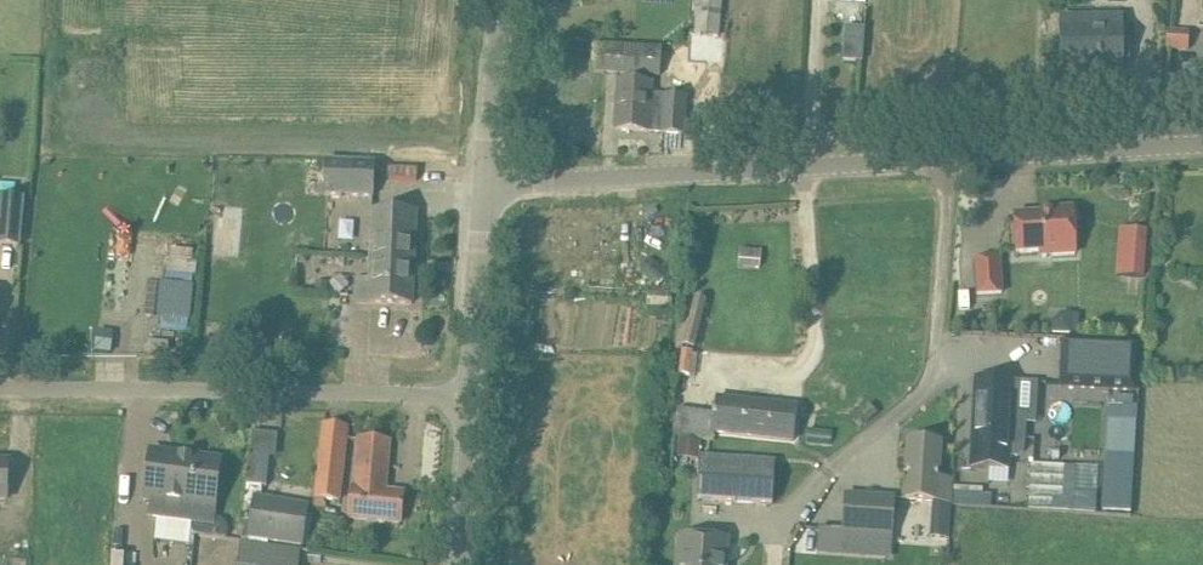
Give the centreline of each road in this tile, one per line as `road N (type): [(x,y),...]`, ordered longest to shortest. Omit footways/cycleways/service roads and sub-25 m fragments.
road 1 (unclassified): [(488,182),(1202,144)]
road 2 (unclassified): [(472,395),(0,387)]
road 3 (unclassified): [(472,395),(488,182)]
road 4 (unclassified): [(488,182),(499,0)]
road 5 (unclassified): [(458,564),(472,395)]

